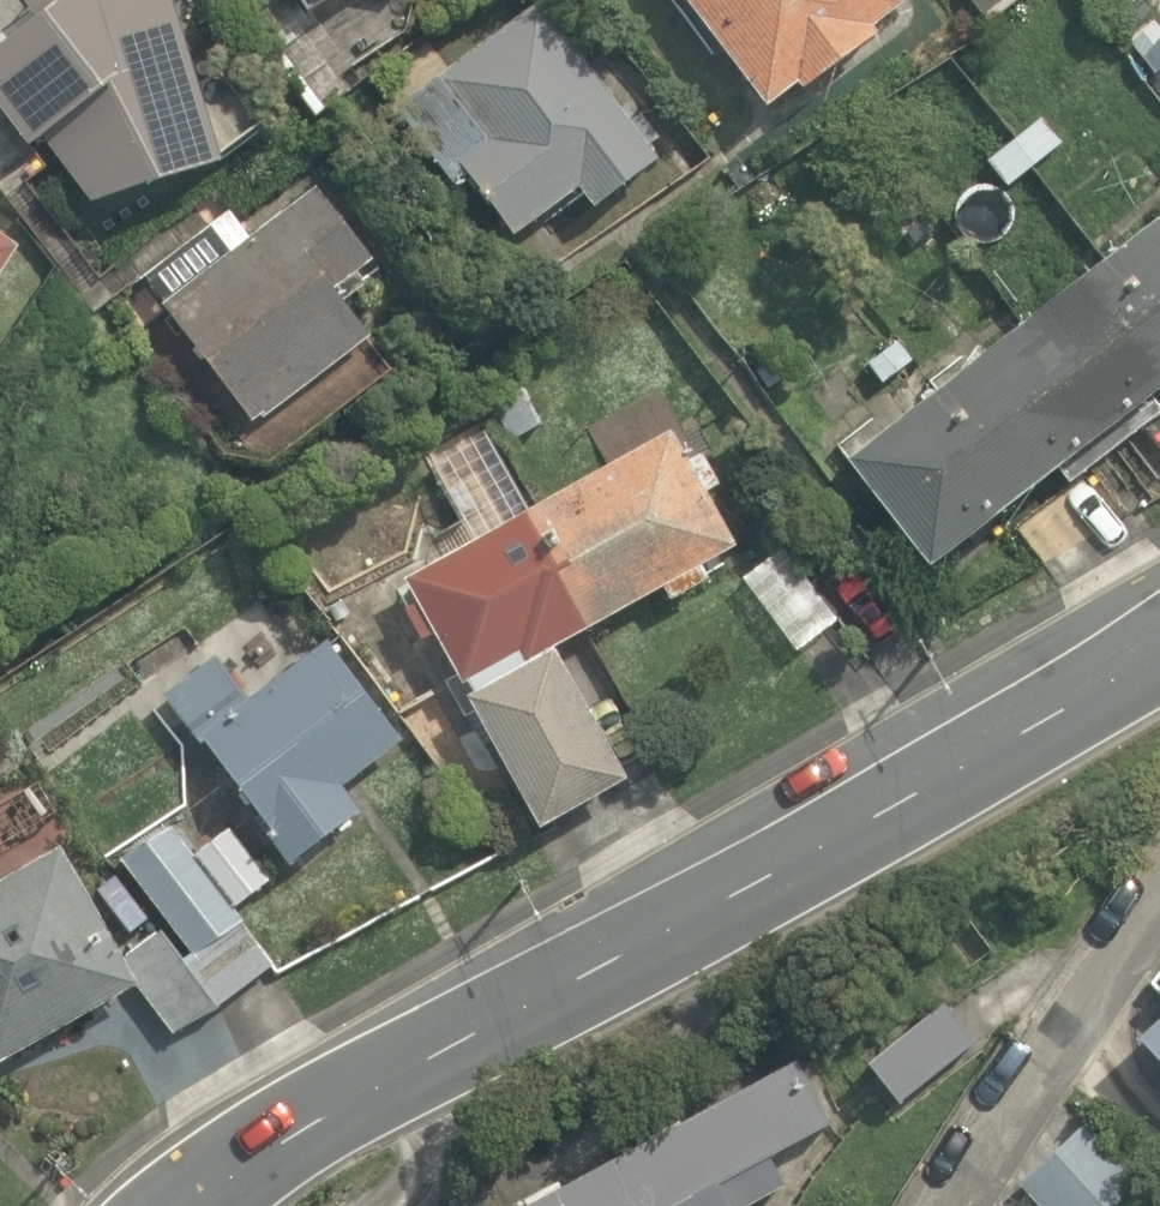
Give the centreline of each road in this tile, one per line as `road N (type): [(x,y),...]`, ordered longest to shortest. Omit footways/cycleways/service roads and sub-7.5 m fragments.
road 1 (secondary): [(150,1205),(287,1103),(1159,652)]
road 2 (residential): [(1159,900),(945,1205)]

